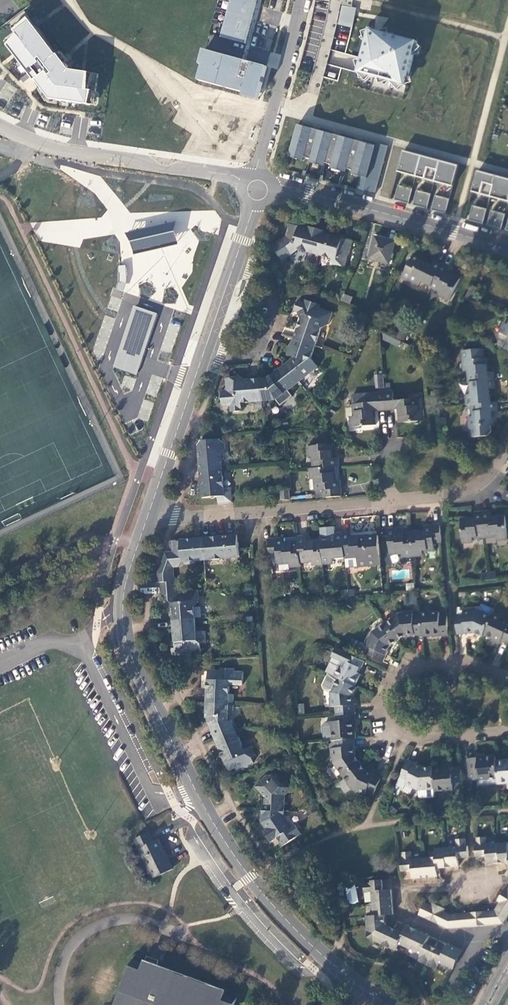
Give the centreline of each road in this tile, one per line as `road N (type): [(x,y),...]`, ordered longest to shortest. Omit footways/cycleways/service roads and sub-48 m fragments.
road 1 (residential): [(146,517),(121,591),(123,636),(192,783),(250,876),(290,922),(392,1004)]
road 2 (residential): [(507,445),(475,492),(442,499),(146,517)]
road 3 (residential): [(256,182),(146,517)]
road 4 (residential): [(507,678),(453,662),(420,663),(395,675),(380,710),(409,737),(507,733)]
road 5 (residential): [(256,182),(38,145),(0,127)]
road 6 (unclassified): [(507,250),(256,182)]
road 7 (residential): [(256,182),(300,0)]

